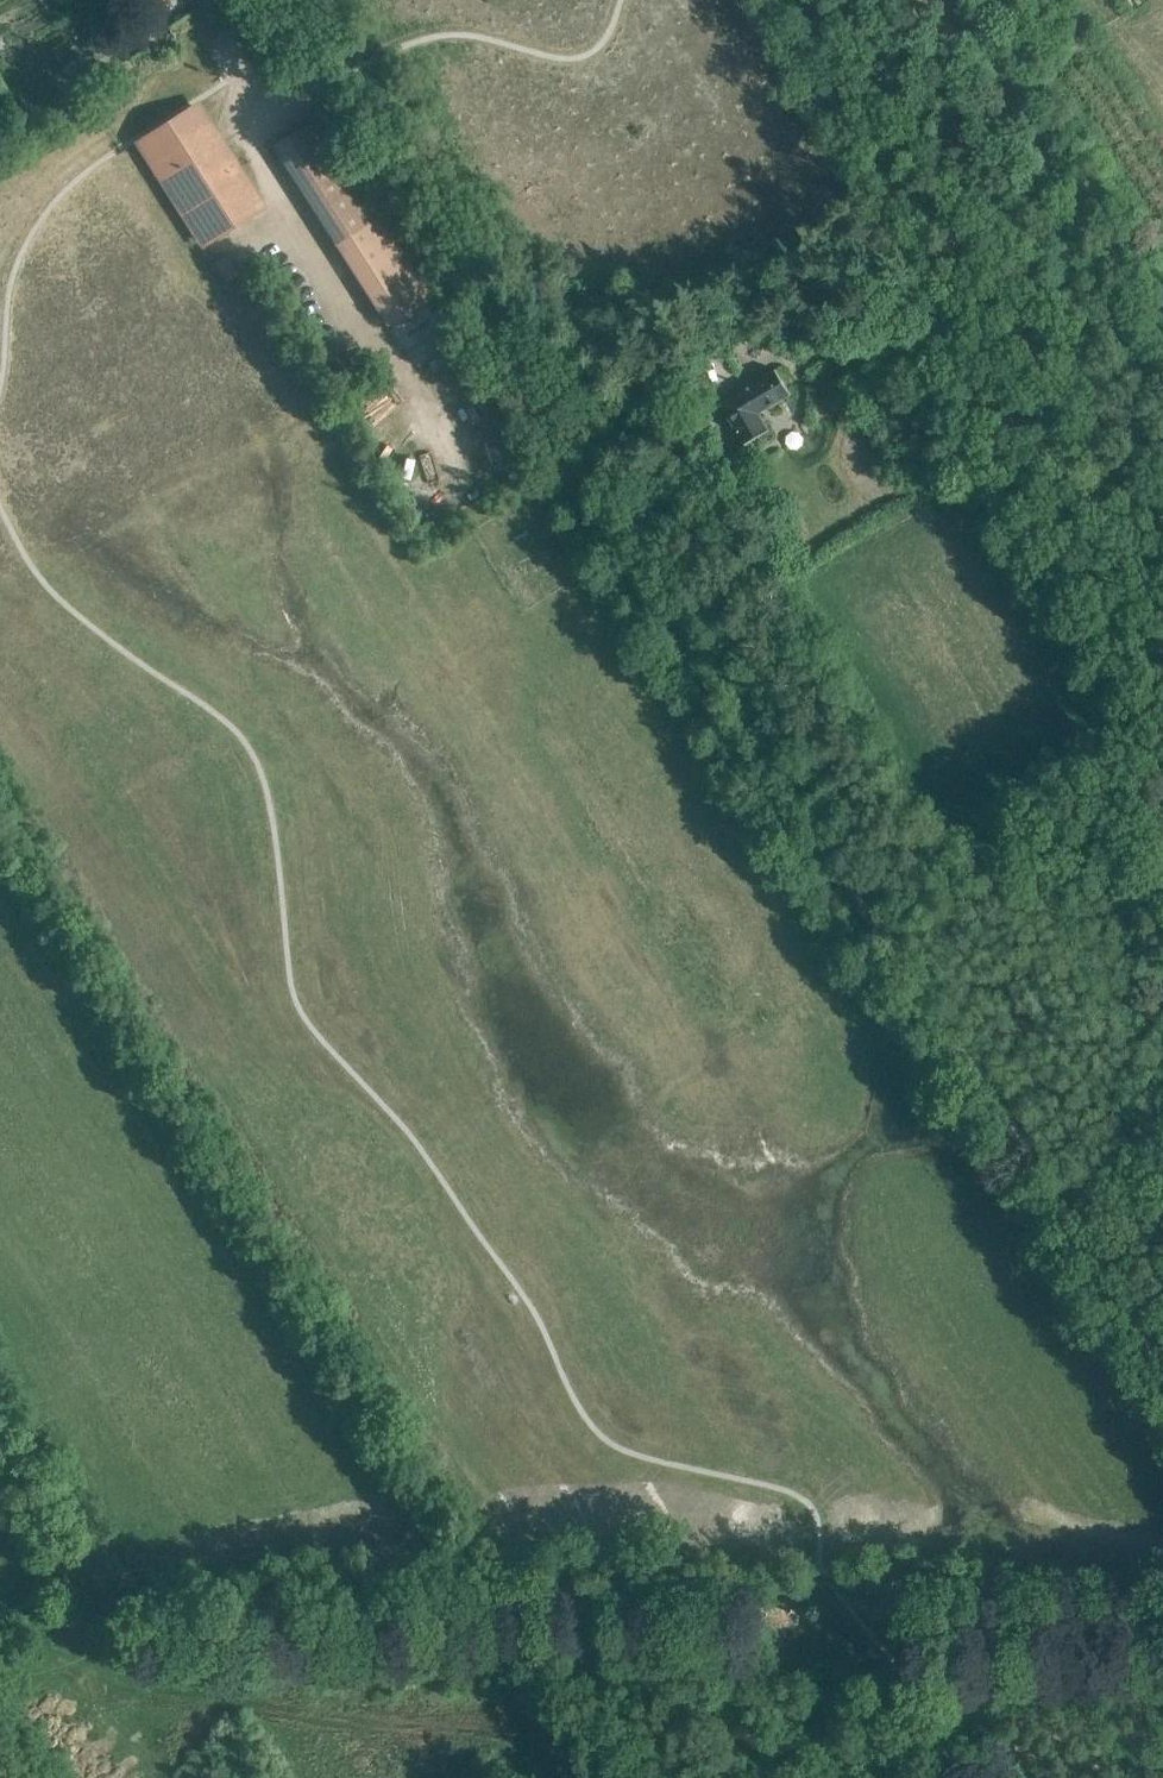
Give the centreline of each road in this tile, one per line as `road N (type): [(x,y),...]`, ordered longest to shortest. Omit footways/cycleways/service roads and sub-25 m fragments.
road 1 (track): [(98,144),(234,56)]

